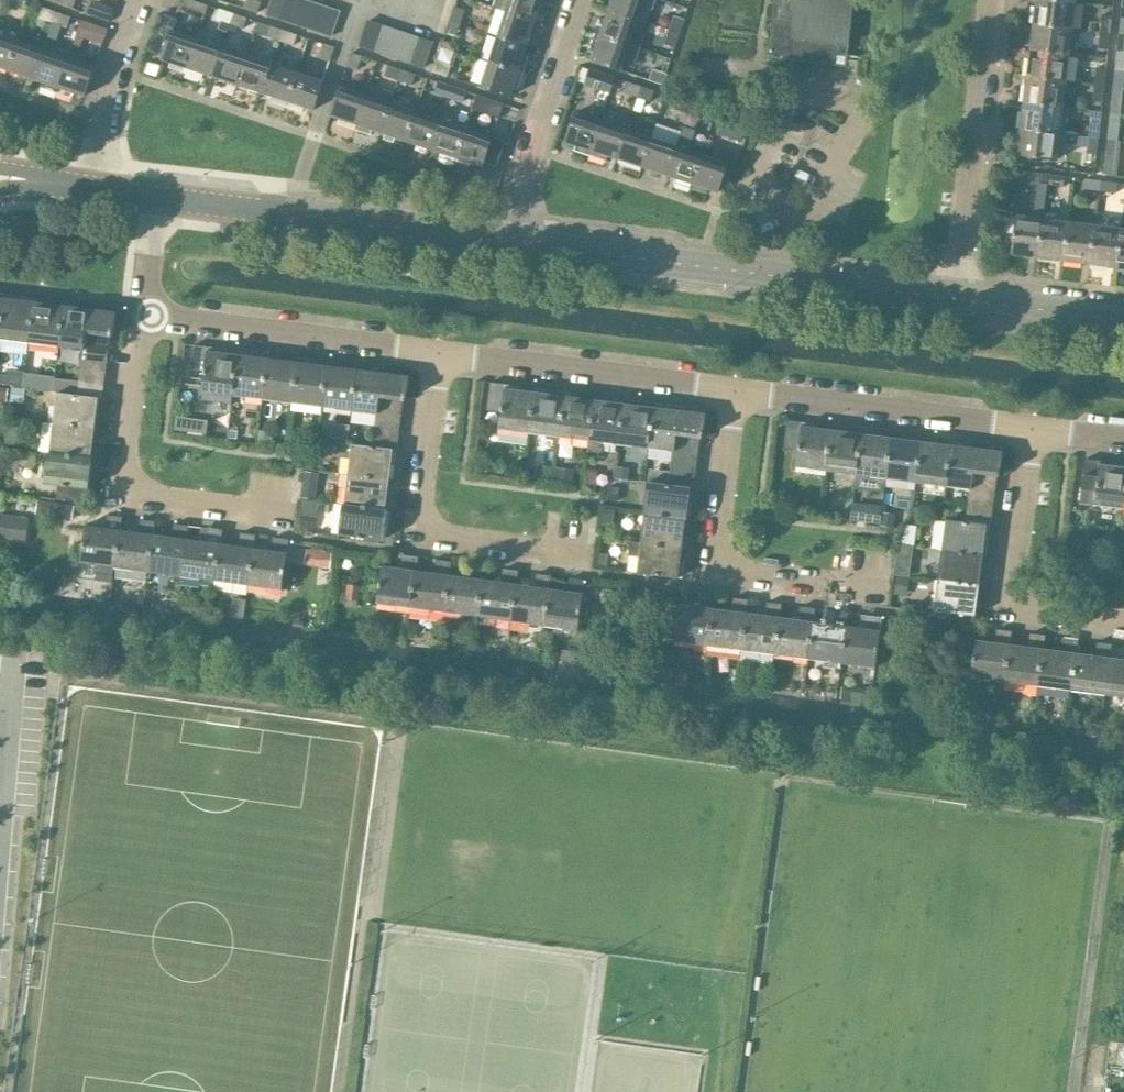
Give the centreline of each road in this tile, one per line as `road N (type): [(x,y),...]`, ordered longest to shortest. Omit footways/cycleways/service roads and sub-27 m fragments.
road 1 (secondary): [(514,242),(952,299)]
road 2 (secondary): [(514,242),(159,197)]
road 3 (residential): [(589,556),(416,531),(438,353)]
road 4 (residential): [(888,592),(715,568),(738,393)]
road 5 (residential): [(291,515),(122,491),(144,316)]
road 6 (residential): [(738,393),(438,353)]
road 7 (residential): [(991,0),(952,299)]
road 8 (residential): [(1033,431),(738,393)]
road 9 (residential): [(438,353),(144,316)]
road 10 (residential): [(1123,620),(1009,604),(1033,431)]
road 11 (residential): [(514,242),(532,149),(579,0)]
road 12 (residential): [(138,0),(93,188)]
road 13 (secondary): [(952,299),(1123,319)]

